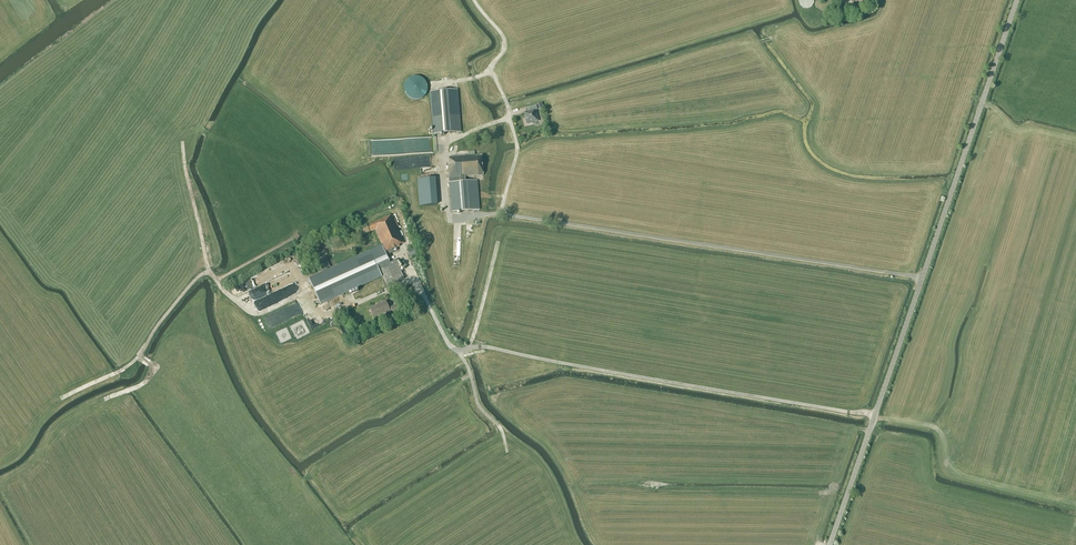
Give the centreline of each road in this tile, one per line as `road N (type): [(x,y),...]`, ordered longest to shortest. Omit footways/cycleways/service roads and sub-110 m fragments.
road 1 (unclassified): [(830,544),(1017,0)]

